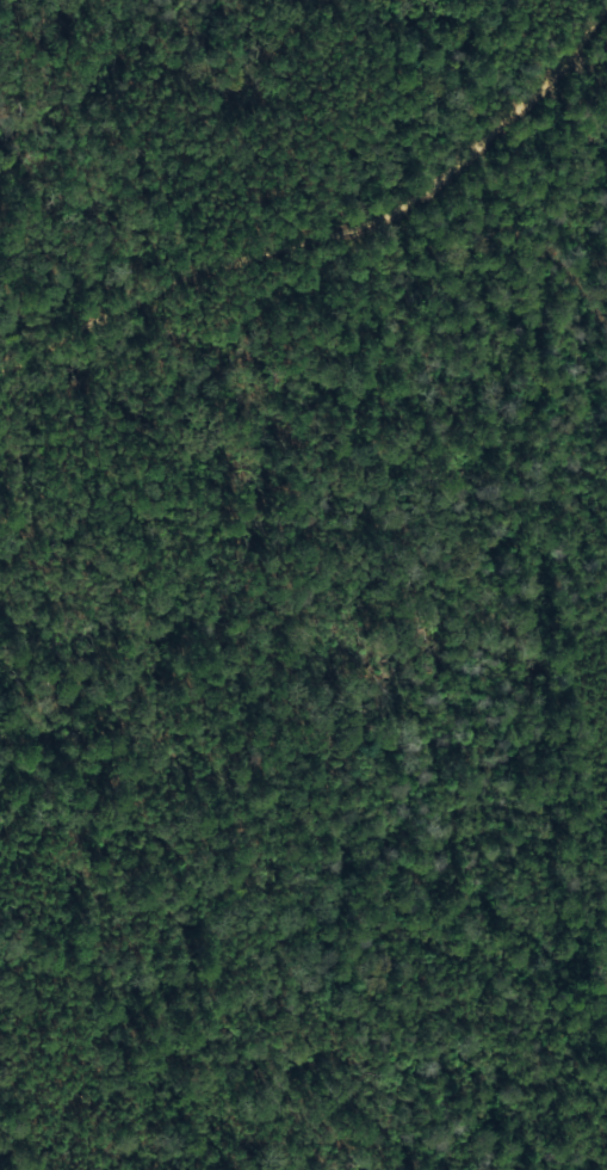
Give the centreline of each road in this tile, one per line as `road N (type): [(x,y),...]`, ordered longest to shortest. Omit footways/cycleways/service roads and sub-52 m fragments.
road 1 (residential): [(0,385),(483,146),(581,47),(606,9)]

